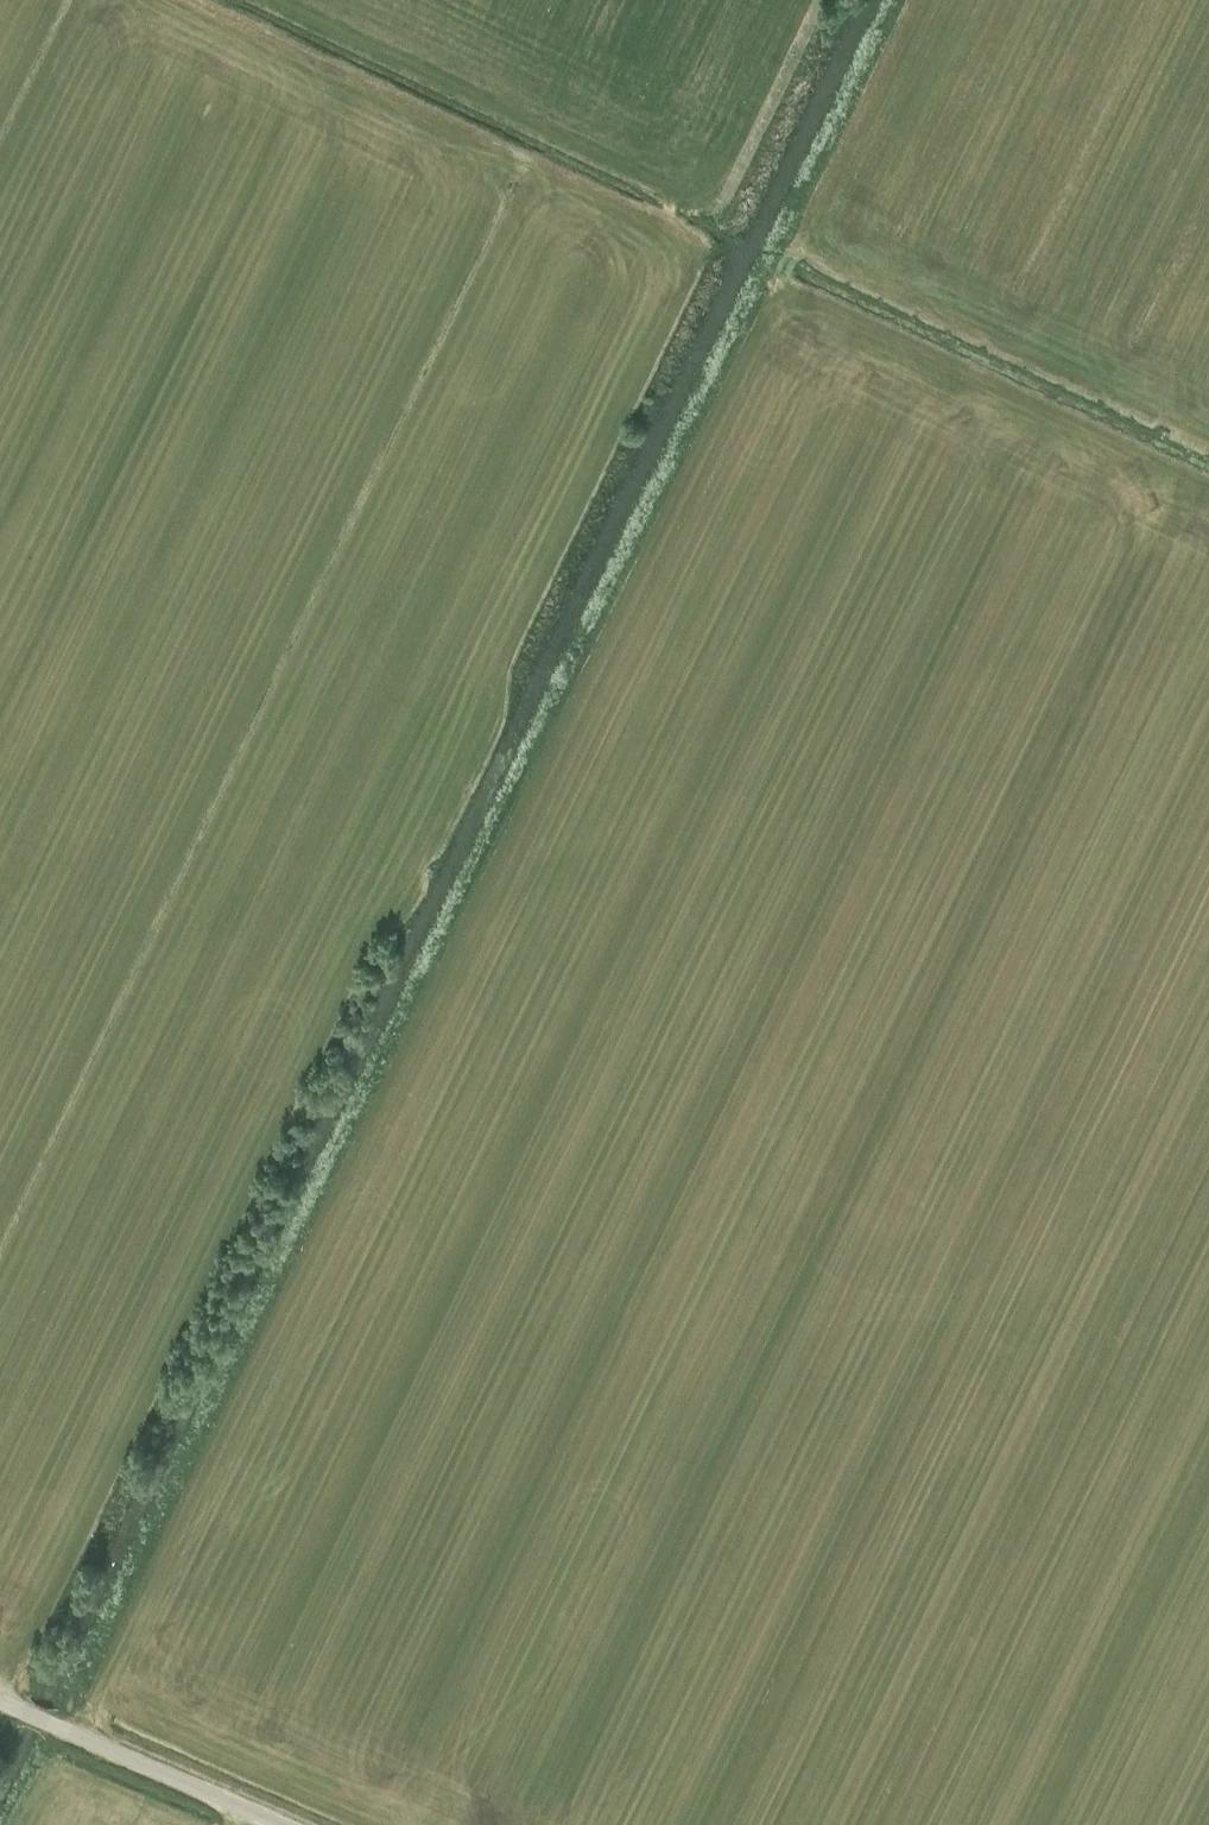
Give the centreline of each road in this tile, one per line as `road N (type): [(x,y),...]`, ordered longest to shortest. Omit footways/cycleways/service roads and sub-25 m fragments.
road 1 (unclassified): [(281,1824),(0,1700)]

